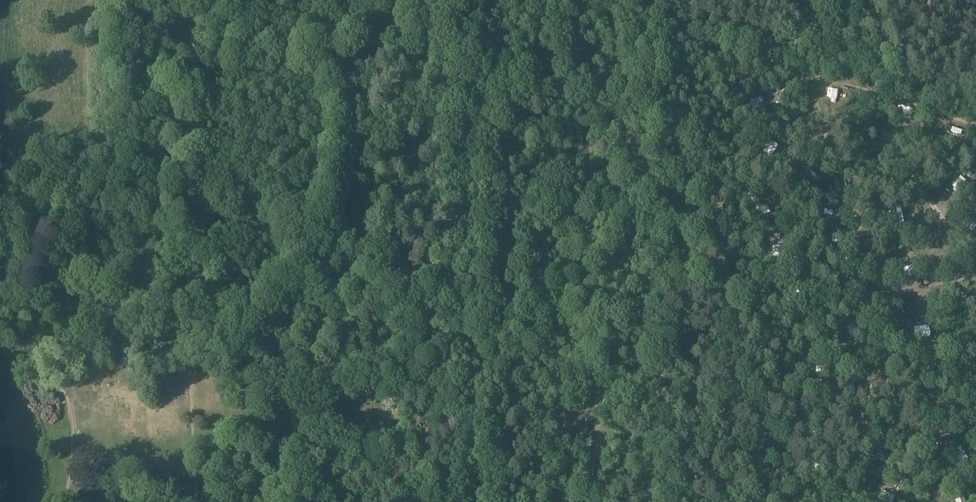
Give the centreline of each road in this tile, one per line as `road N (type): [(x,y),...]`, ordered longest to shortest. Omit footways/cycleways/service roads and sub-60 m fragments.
road 1 (track): [(179,0),(198,501)]

